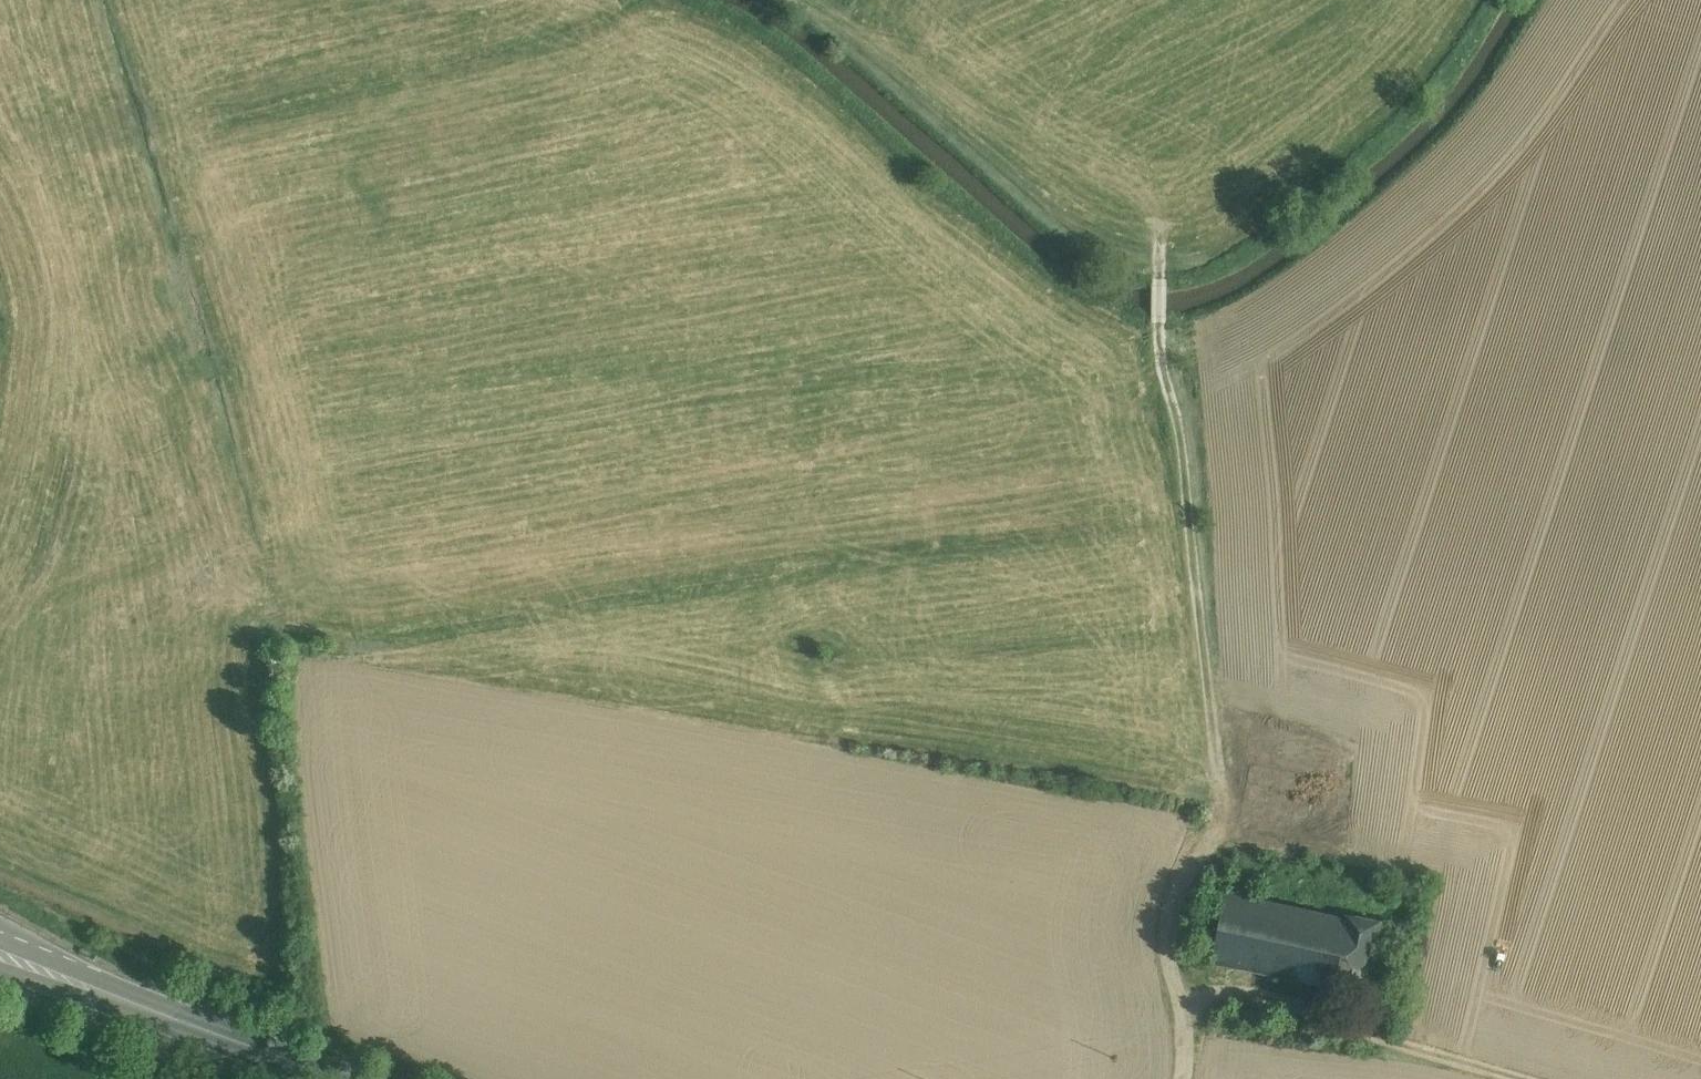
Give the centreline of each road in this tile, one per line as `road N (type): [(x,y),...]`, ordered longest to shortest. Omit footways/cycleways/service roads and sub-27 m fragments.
road 1 (track): [(1187,1078),(1198,1030),(1172,972),(1168,911),(1223,821),(1181,413),(1159,323),(1156,250),(1072,225),(807,0)]
road 2 (primary): [(0,952),(351,1078)]

